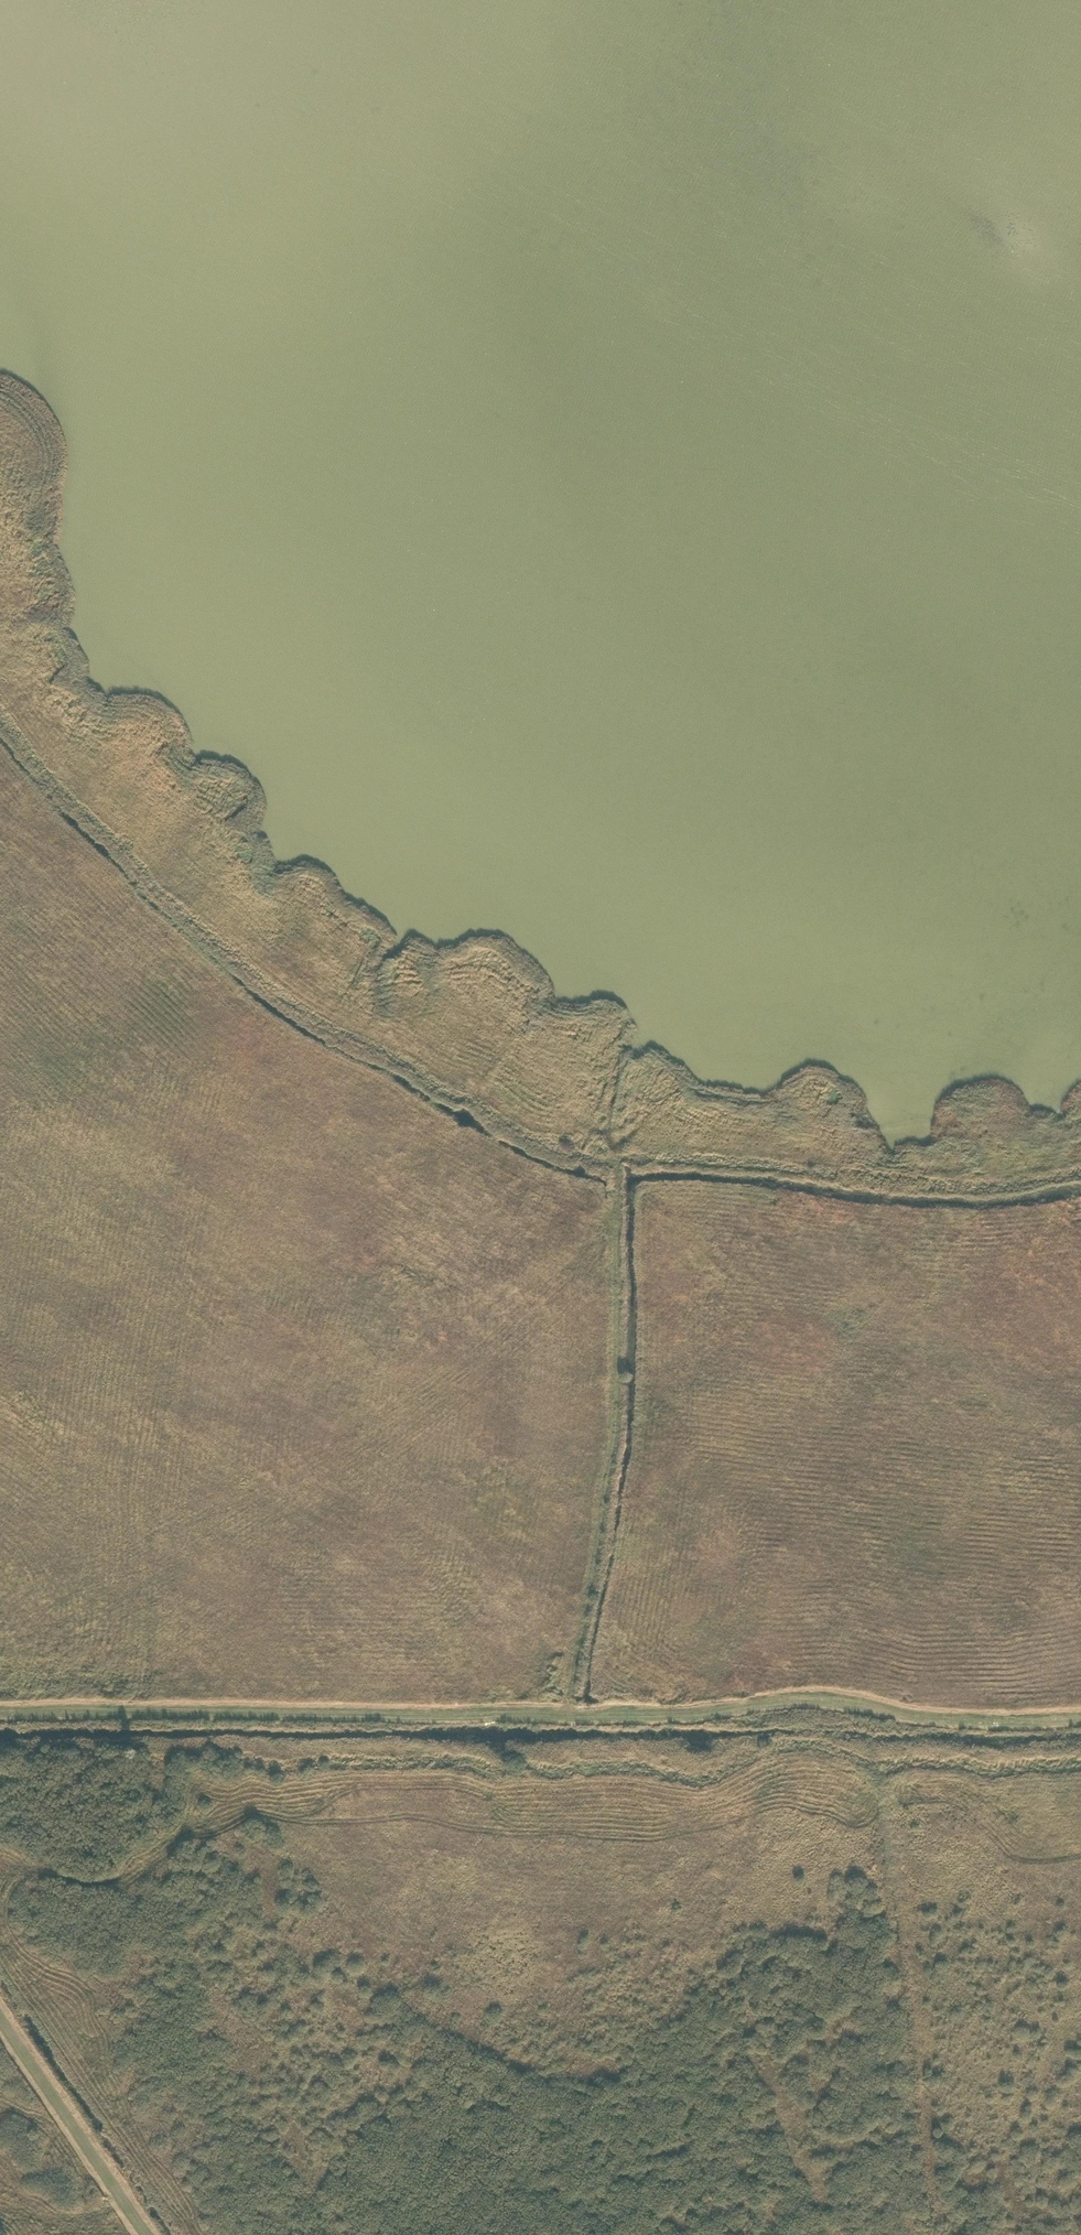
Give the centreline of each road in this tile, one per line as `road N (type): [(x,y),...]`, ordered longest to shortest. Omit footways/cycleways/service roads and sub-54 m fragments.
road 1 (track): [(570,1717),(0,1715)]
road 2 (track): [(0,2019),(146,2234)]

